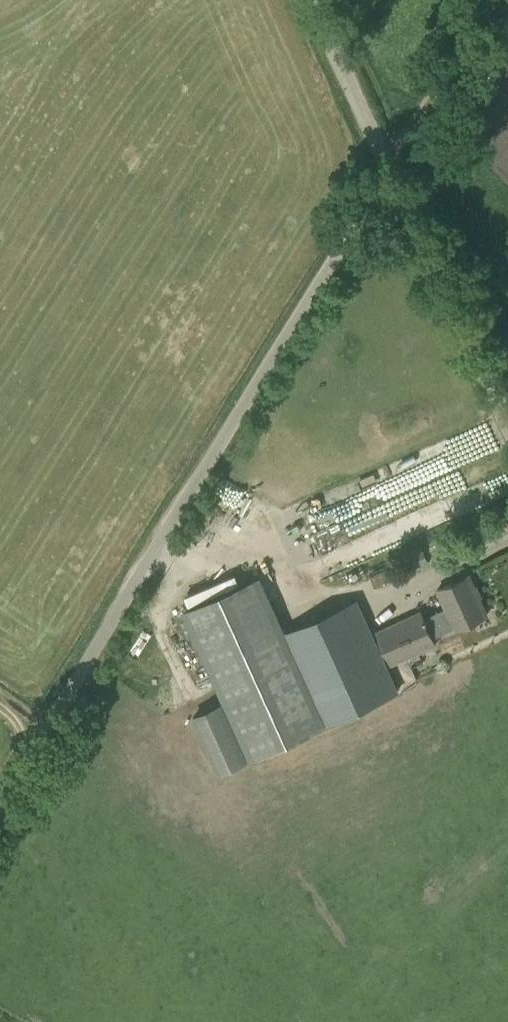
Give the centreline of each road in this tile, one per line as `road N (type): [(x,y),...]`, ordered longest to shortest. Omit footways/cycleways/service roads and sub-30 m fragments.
road 1 (unclassified): [(0,811),(393,171)]
road 2 (unclassified): [(507,420),(393,171)]
road 3 (unclassified): [(393,171),(318,0)]

